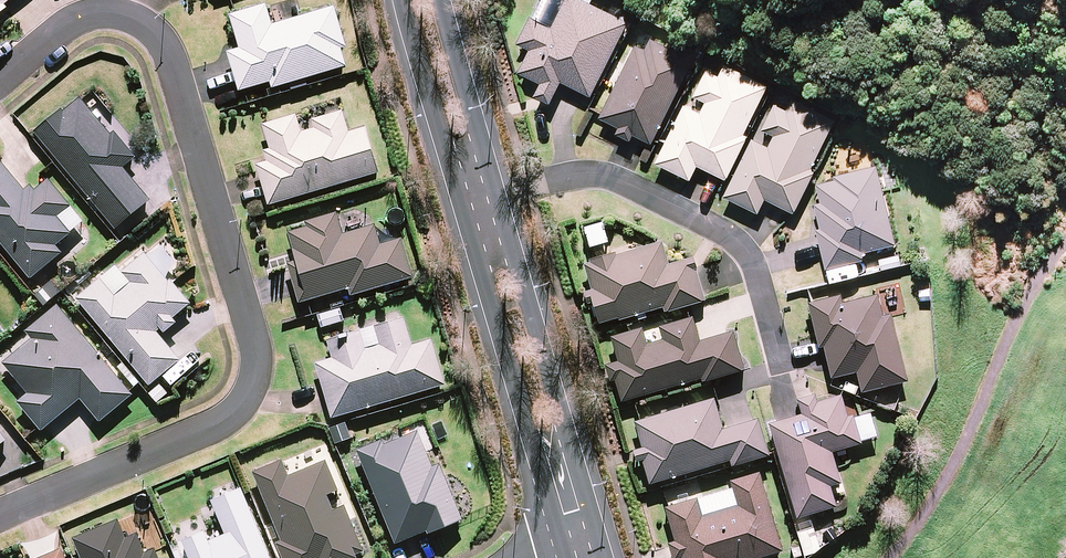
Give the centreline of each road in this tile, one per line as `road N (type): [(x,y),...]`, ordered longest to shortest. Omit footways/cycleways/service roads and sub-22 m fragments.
road 1 (residential): [(0,516),(227,418),(252,388),(257,361),(163,38),(140,18),(106,11),(69,19),(0,77)]
road 2 (residential): [(781,348),(754,244),(730,212),(619,157),(492,173)]
road 3 (tertiary): [(556,552),(451,182)]
road 4 (tertiary): [(492,173),(604,534)]
road 5 (tertiary): [(451,182),(401,0)]
road 6 (tertiary): [(441,0),(492,173)]

